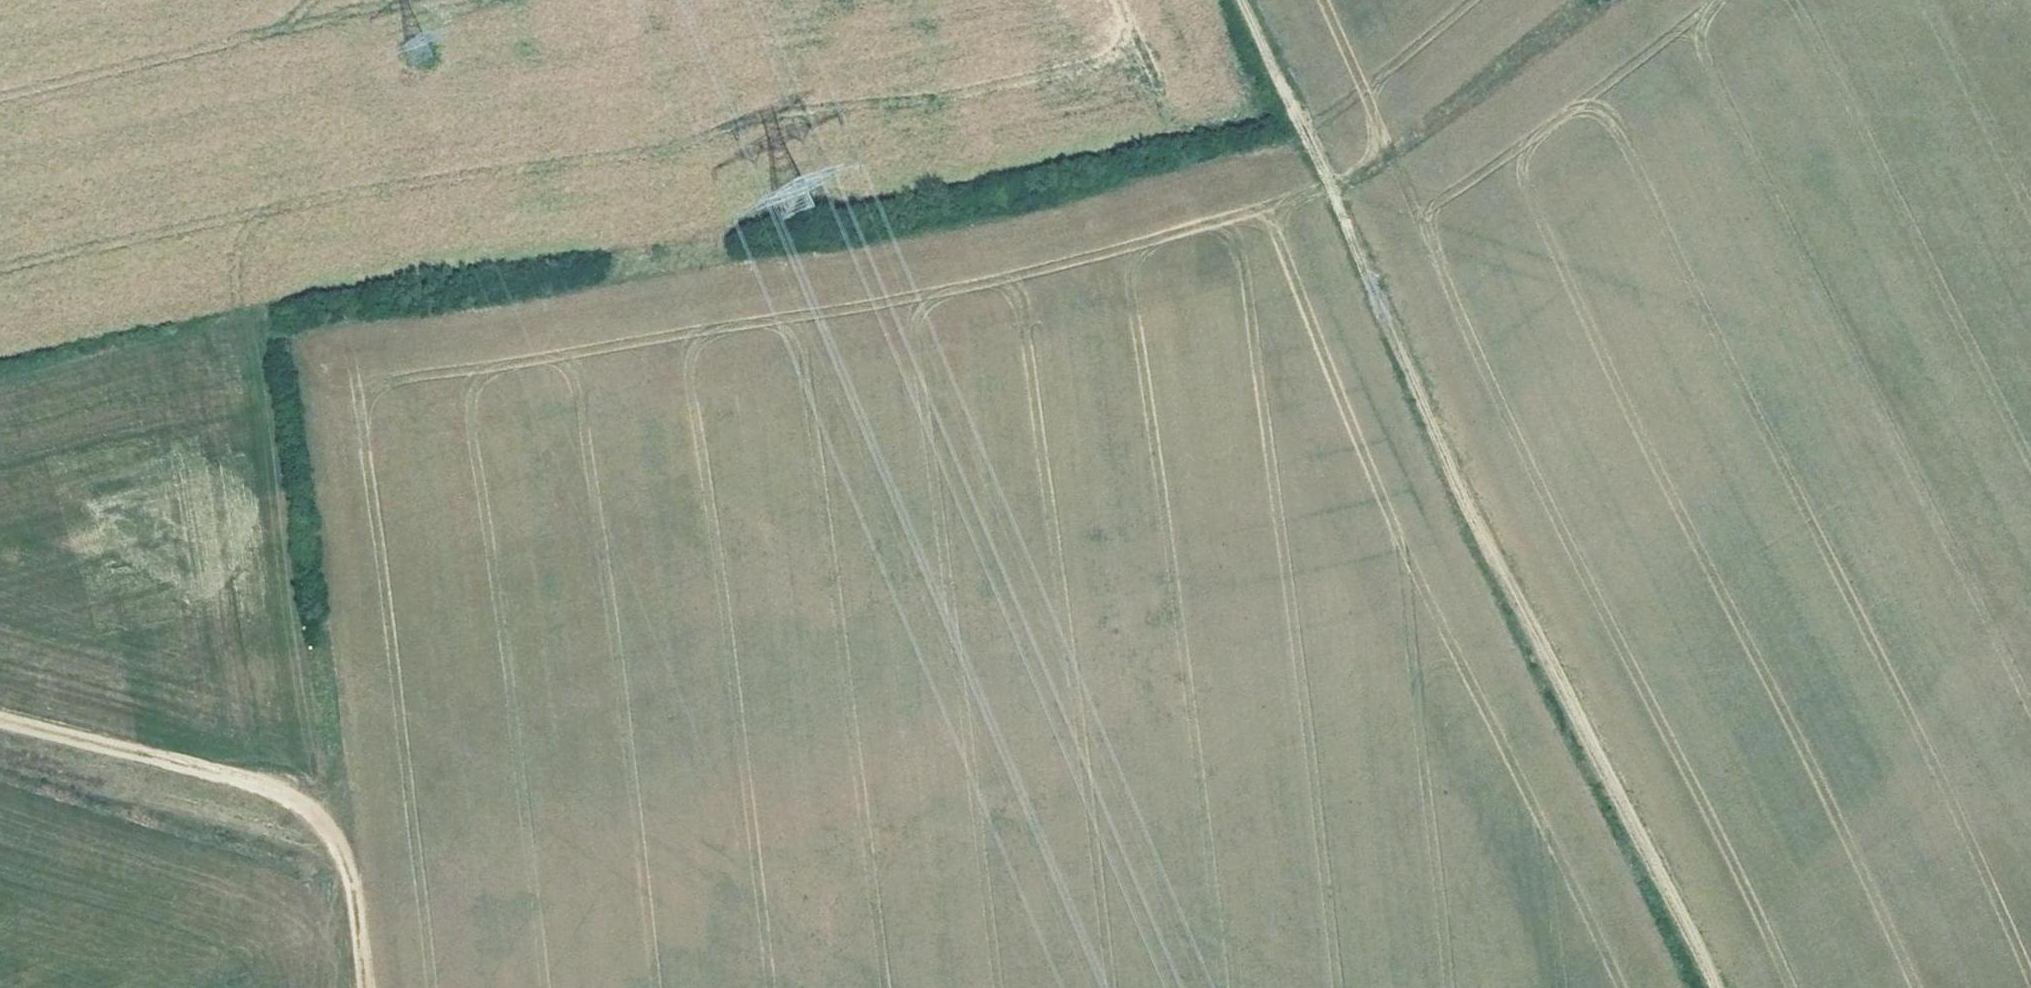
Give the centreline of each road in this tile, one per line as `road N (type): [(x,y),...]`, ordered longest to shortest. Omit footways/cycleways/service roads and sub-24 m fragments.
road 1 (track): [(1710,987),(1449,473),(1238,0)]
road 2 (track): [(360,987),(350,882),(340,854),(307,816),(277,800),(0,723)]

